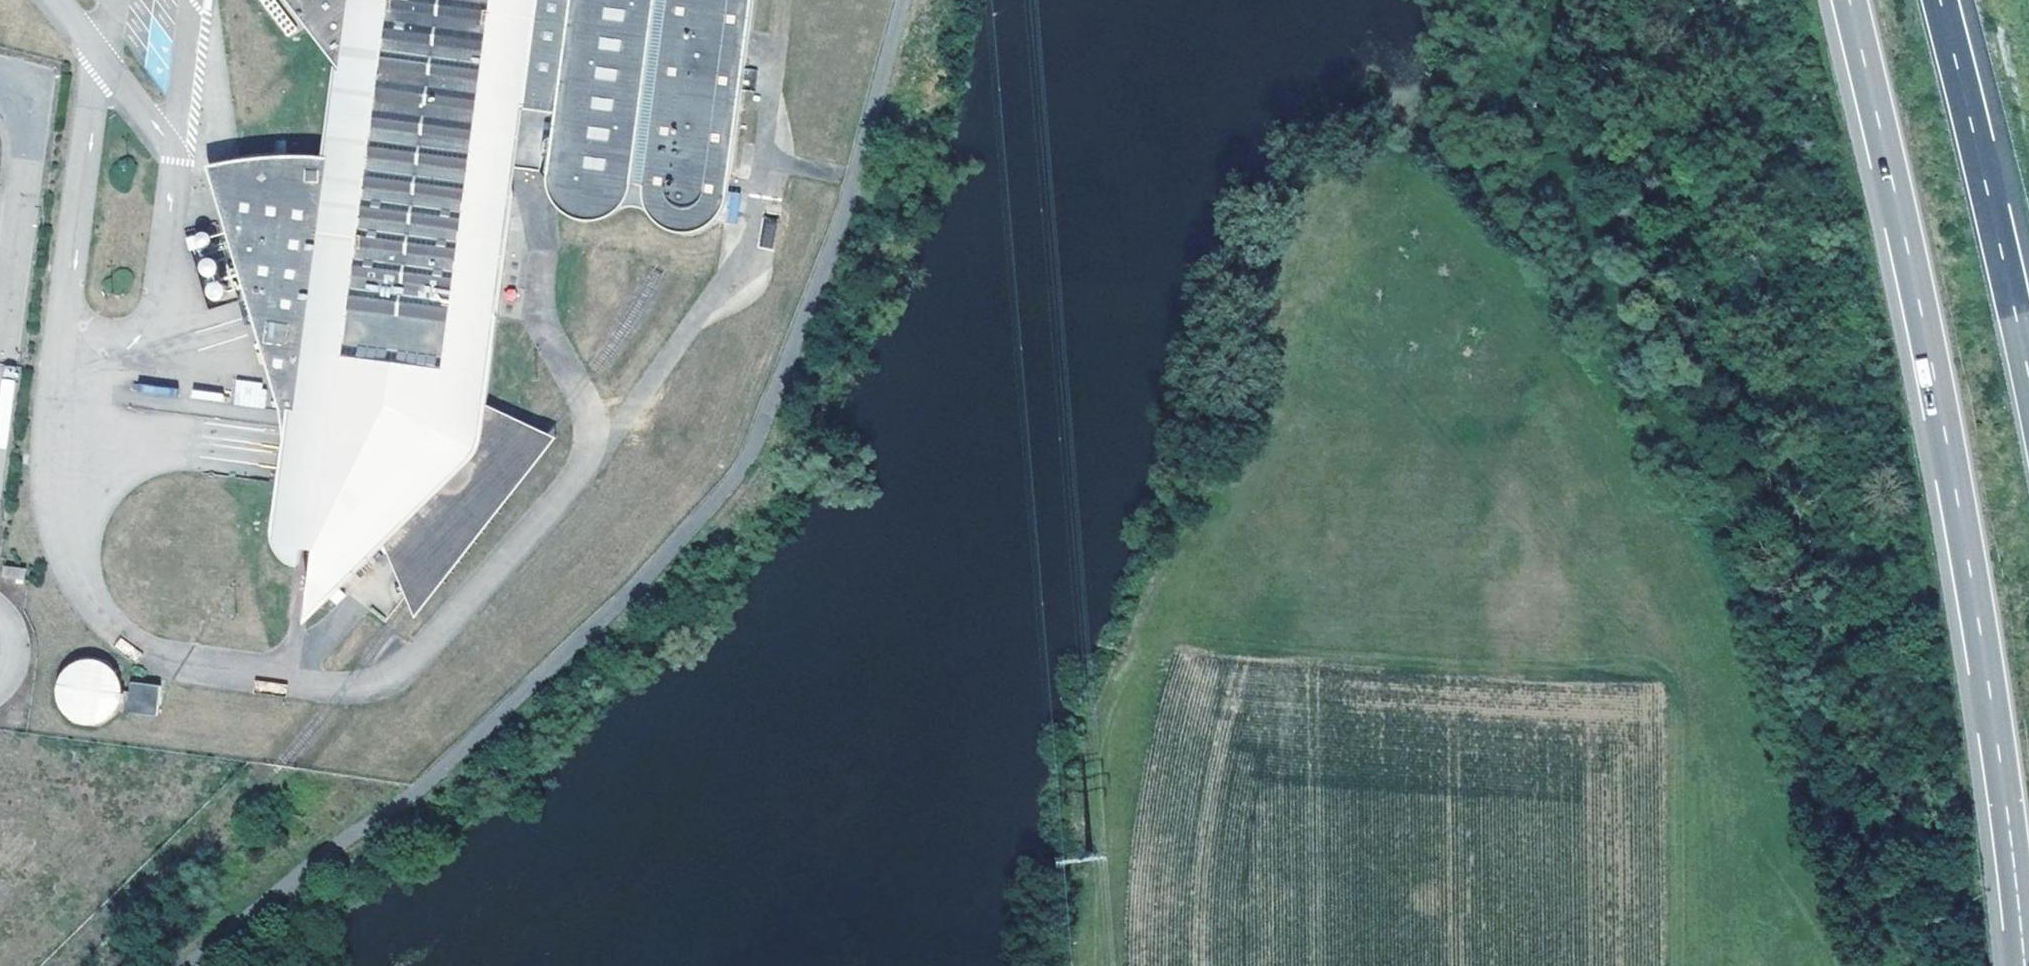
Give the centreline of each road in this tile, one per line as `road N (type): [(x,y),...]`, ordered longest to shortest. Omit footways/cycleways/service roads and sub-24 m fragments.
road 1 (motorway): [(1848,0),(1921,302),(1987,669),(2024,965)]
road 2 (motorway): [(2028,379),(1941,0)]

